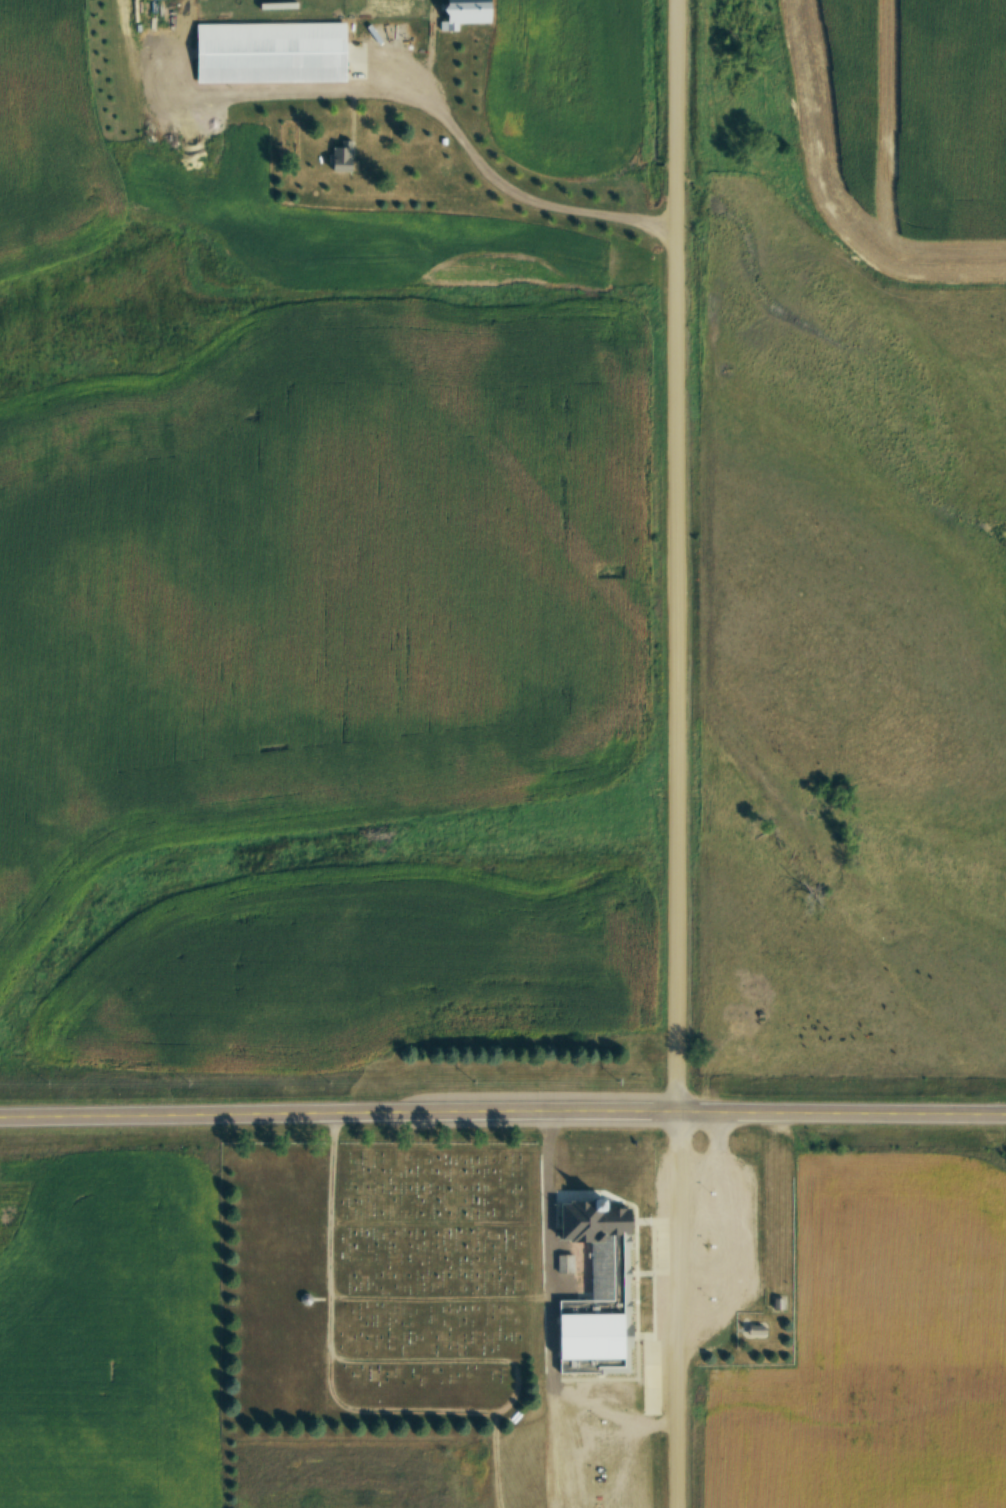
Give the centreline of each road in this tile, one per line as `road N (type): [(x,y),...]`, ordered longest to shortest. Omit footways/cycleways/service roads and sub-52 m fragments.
road 1 (residential): [(674,0),(686,1507)]
road 2 (tertiary): [(0,1114),(1005,1109)]

